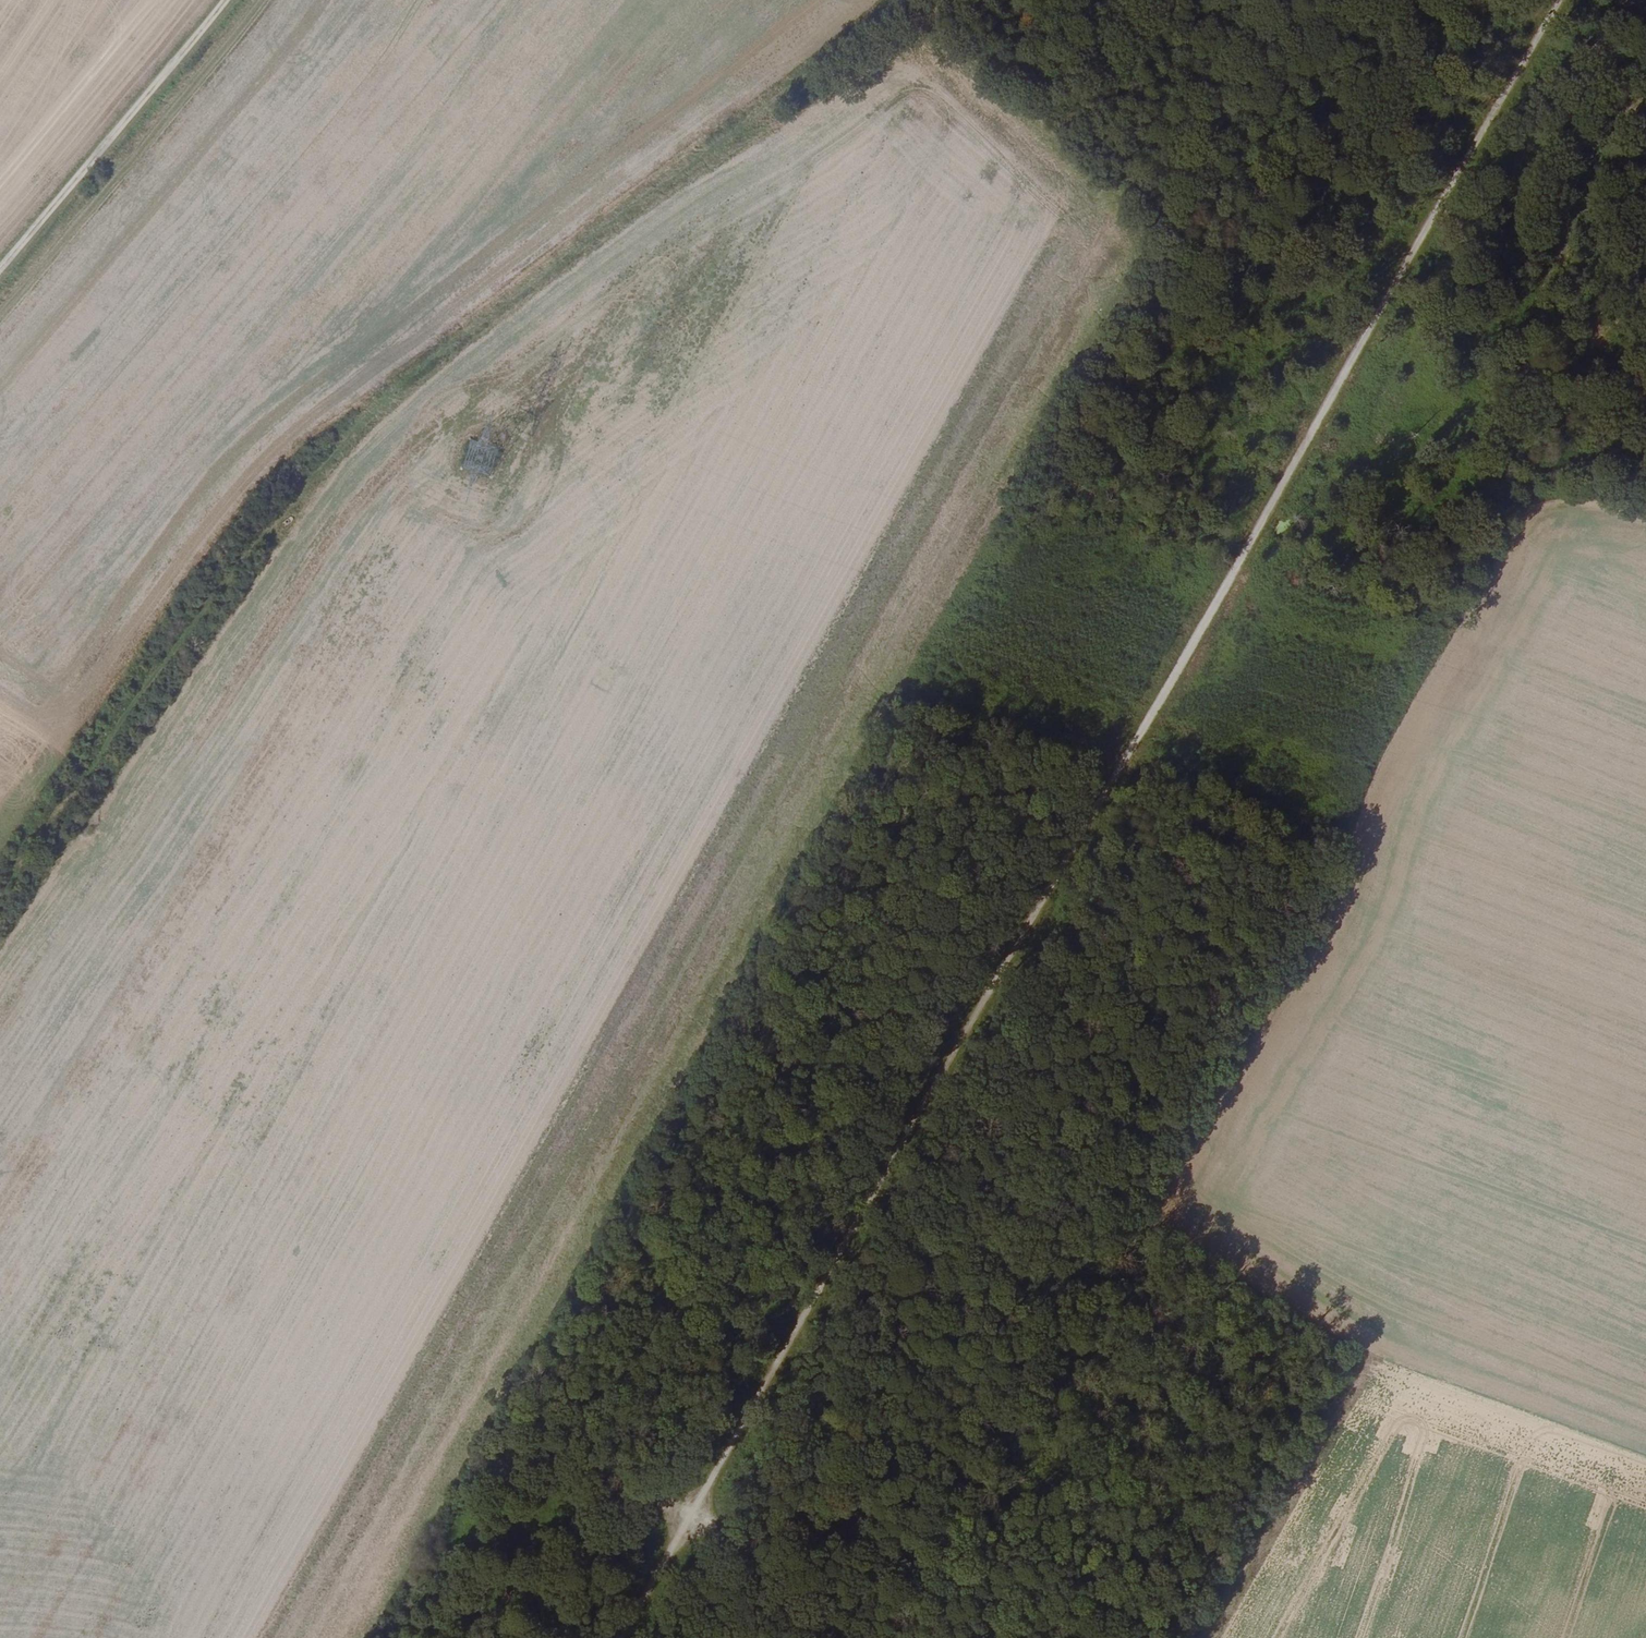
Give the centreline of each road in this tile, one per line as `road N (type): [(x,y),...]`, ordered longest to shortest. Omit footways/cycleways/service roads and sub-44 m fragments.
road 1 (track): [(1553,0),(618,1637)]
road 2 (track): [(0,902),(314,457),(424,360),(900,0)]
road 3 (track): [(228,0),(0,274)]

